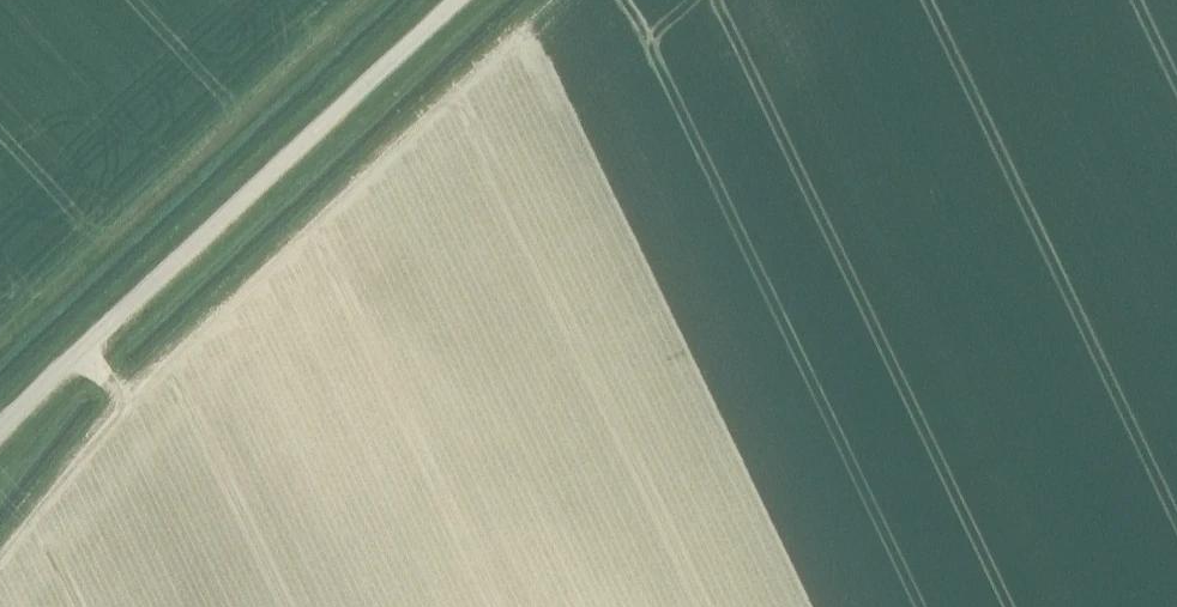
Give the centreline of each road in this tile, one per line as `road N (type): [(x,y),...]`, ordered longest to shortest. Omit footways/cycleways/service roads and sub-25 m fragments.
road 1 (unclassified): [(0,431),(457,0)]

